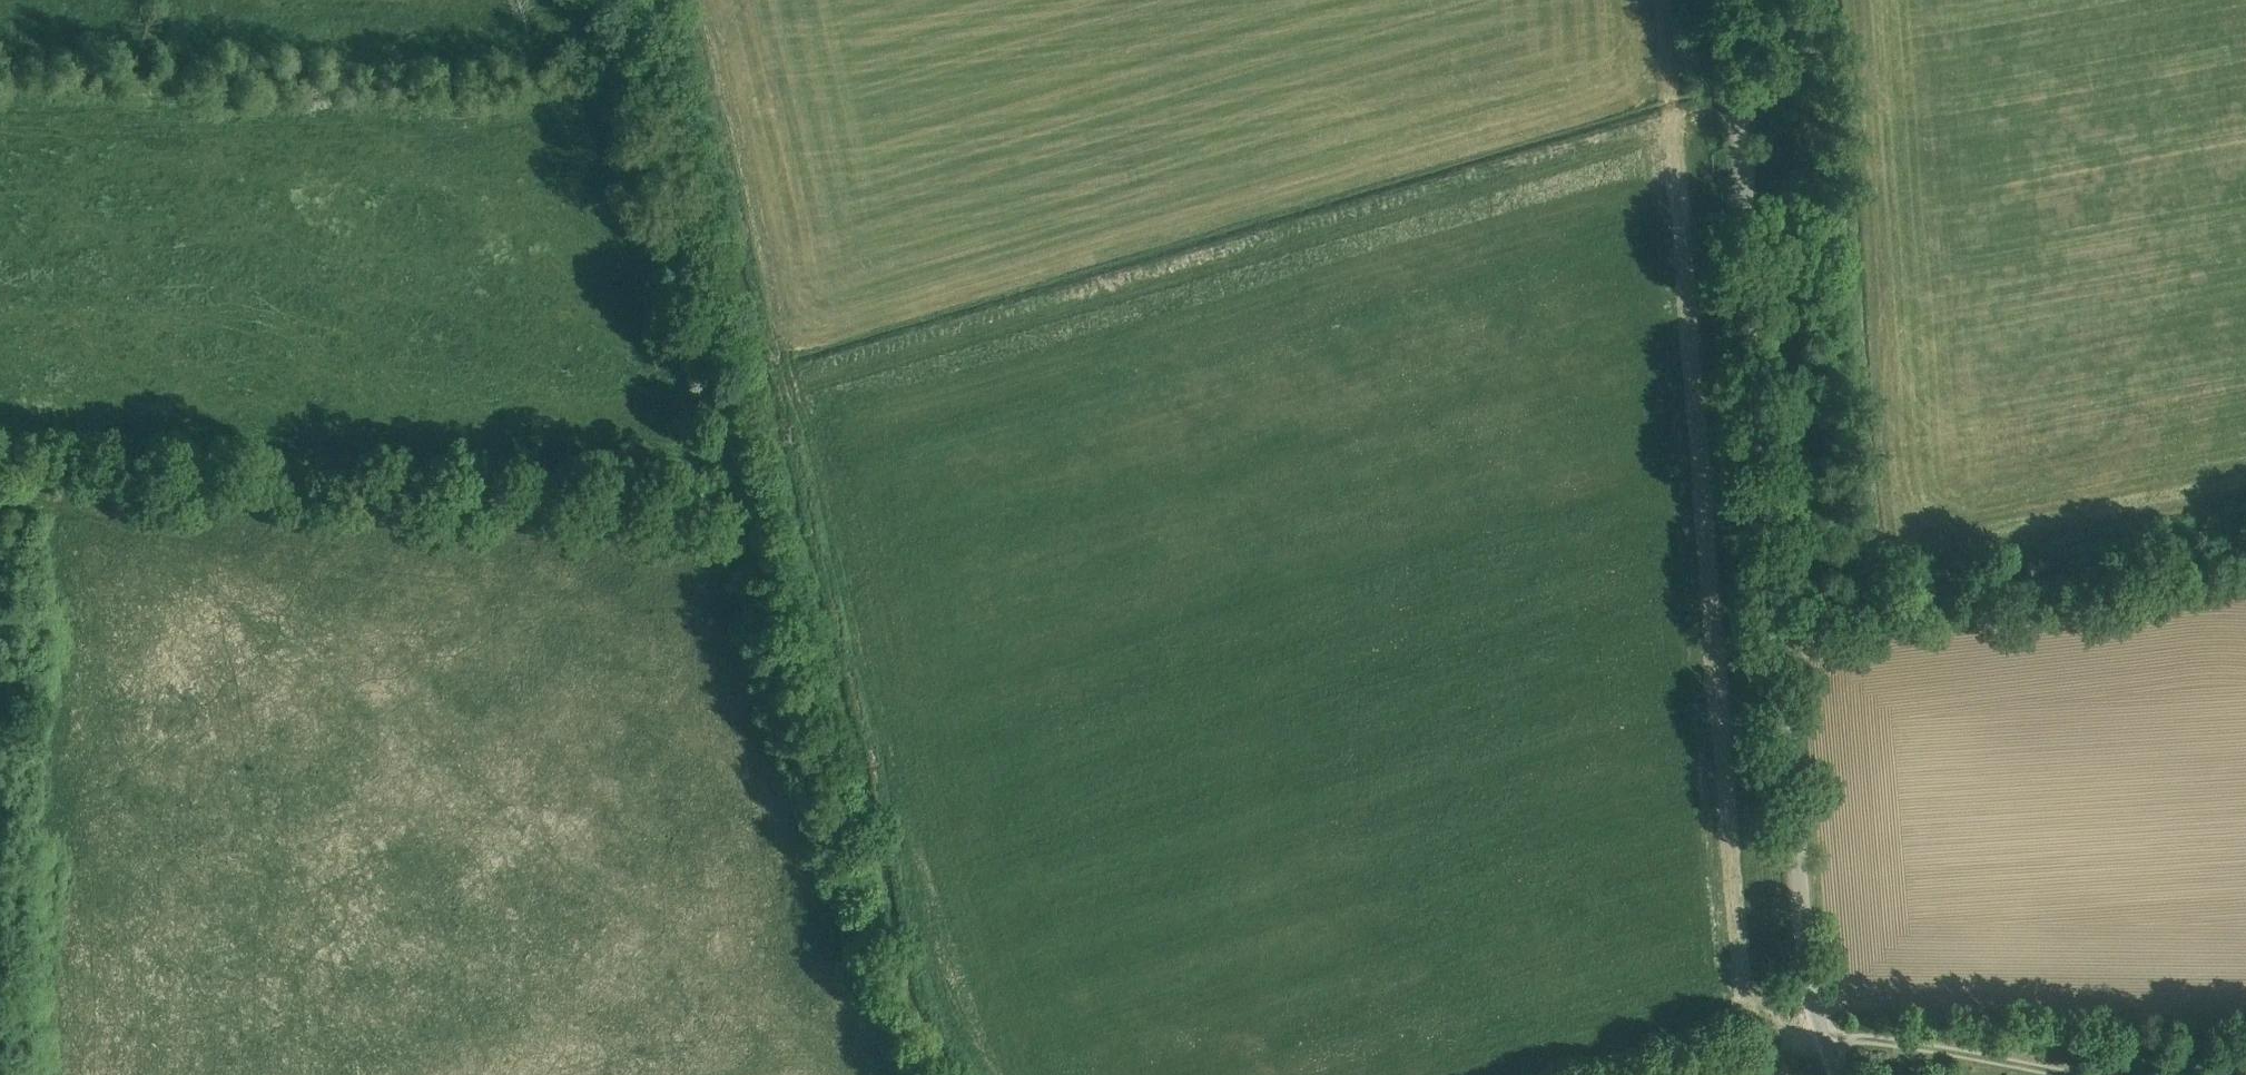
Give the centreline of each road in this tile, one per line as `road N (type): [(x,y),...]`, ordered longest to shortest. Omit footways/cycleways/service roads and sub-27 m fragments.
road 1 (unclassified): [(1818,1074),(1800,1046),(1721,0)]
road 2 (track): [(0,460),(751,513)]

